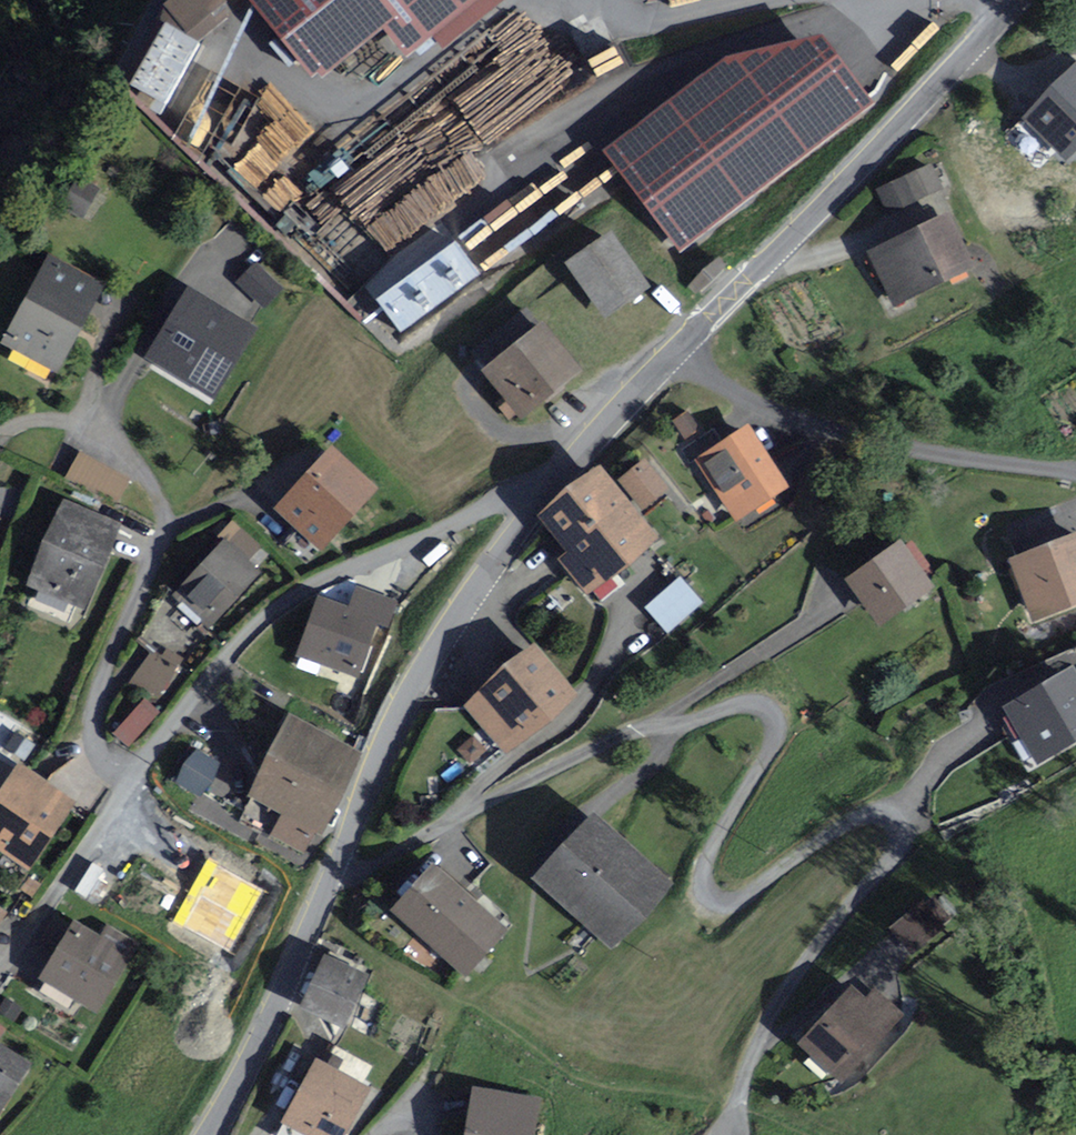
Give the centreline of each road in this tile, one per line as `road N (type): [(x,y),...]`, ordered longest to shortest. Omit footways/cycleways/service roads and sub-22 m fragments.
road 1 (residential): [(742,1134),(739,1110),(762,1038),(819,948),(901,850),(895,825),(860,822),(746,897),(711,901),(705,888),(712,852),(777,745),(769,712),(646,729),(464,813),(367,870),(335,866)]
road 2 (residential): [(545,497),(503,500),(280,604),(236,645),(133,776)]
road 3 (residential): [(0,437),(34,421),(87,425),(123,450),(160,502),(156,556),(107,659),(92,723),(100,755),(133,776)]
road 4 (tertiary): [(672,357),(1021,0)]
road 5 (tertiary): [(335,866),(434,653),(545,497)]
road 6 (residential): [(672,357),(712,383),(844,435),(1075,474)]
road 7 (tertiary): [(210,1134),(279,1003),(335,866)]
road 8 (residential): [(133,776),(0,970)]
road 9 (tertiary): [(545,497),(672,357)]

